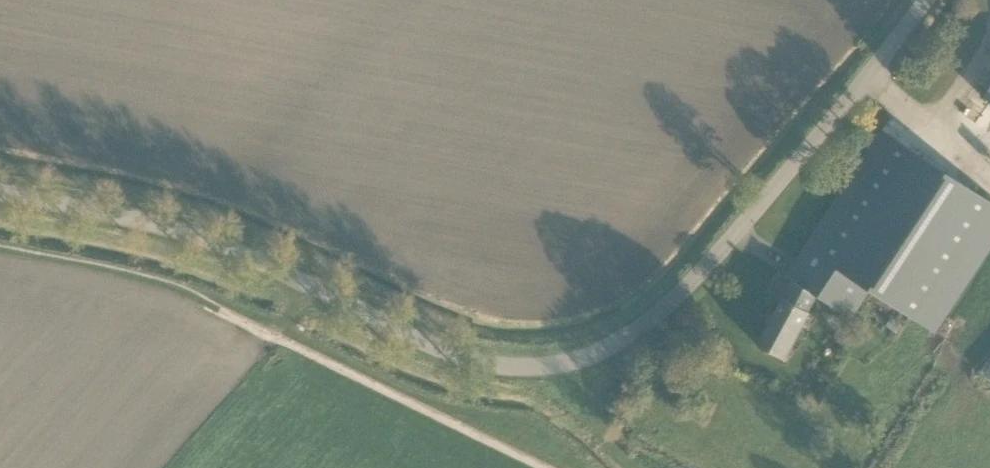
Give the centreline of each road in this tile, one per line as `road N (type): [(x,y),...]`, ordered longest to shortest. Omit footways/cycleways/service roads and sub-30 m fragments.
road 1 (tertiary): [(0,194),(220,243),(440,349),(528,364),(572,359),(635,331),(683,288),(925,0)]

